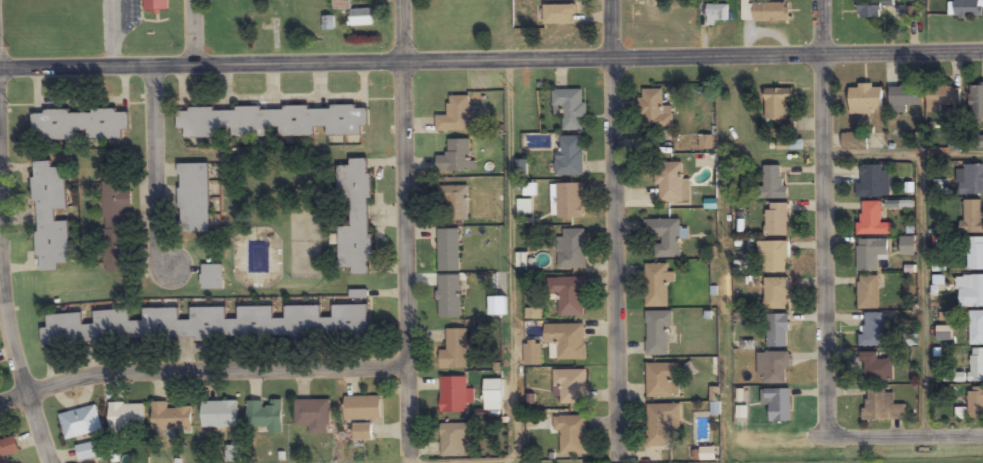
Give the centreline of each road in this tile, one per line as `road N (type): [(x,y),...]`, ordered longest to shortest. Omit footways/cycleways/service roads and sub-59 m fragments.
road 1 (tertiary): [(0,70),(982,53)]
road 2 (residential): [(410,453),(404,0)]
road 3 (residential): [(621,431),(615,0)]
road 4 (residential): [(827,425),(820,0)]
road 5 (residential): [(0,401),(99,371),(409,367)]
road 6 (residential): [(982,426),(827,425),(640,451)]
road 7 (residential): [(172,265),(156,234),(153,68)]
road 8 (residential): [(47,462),(0,299)]

